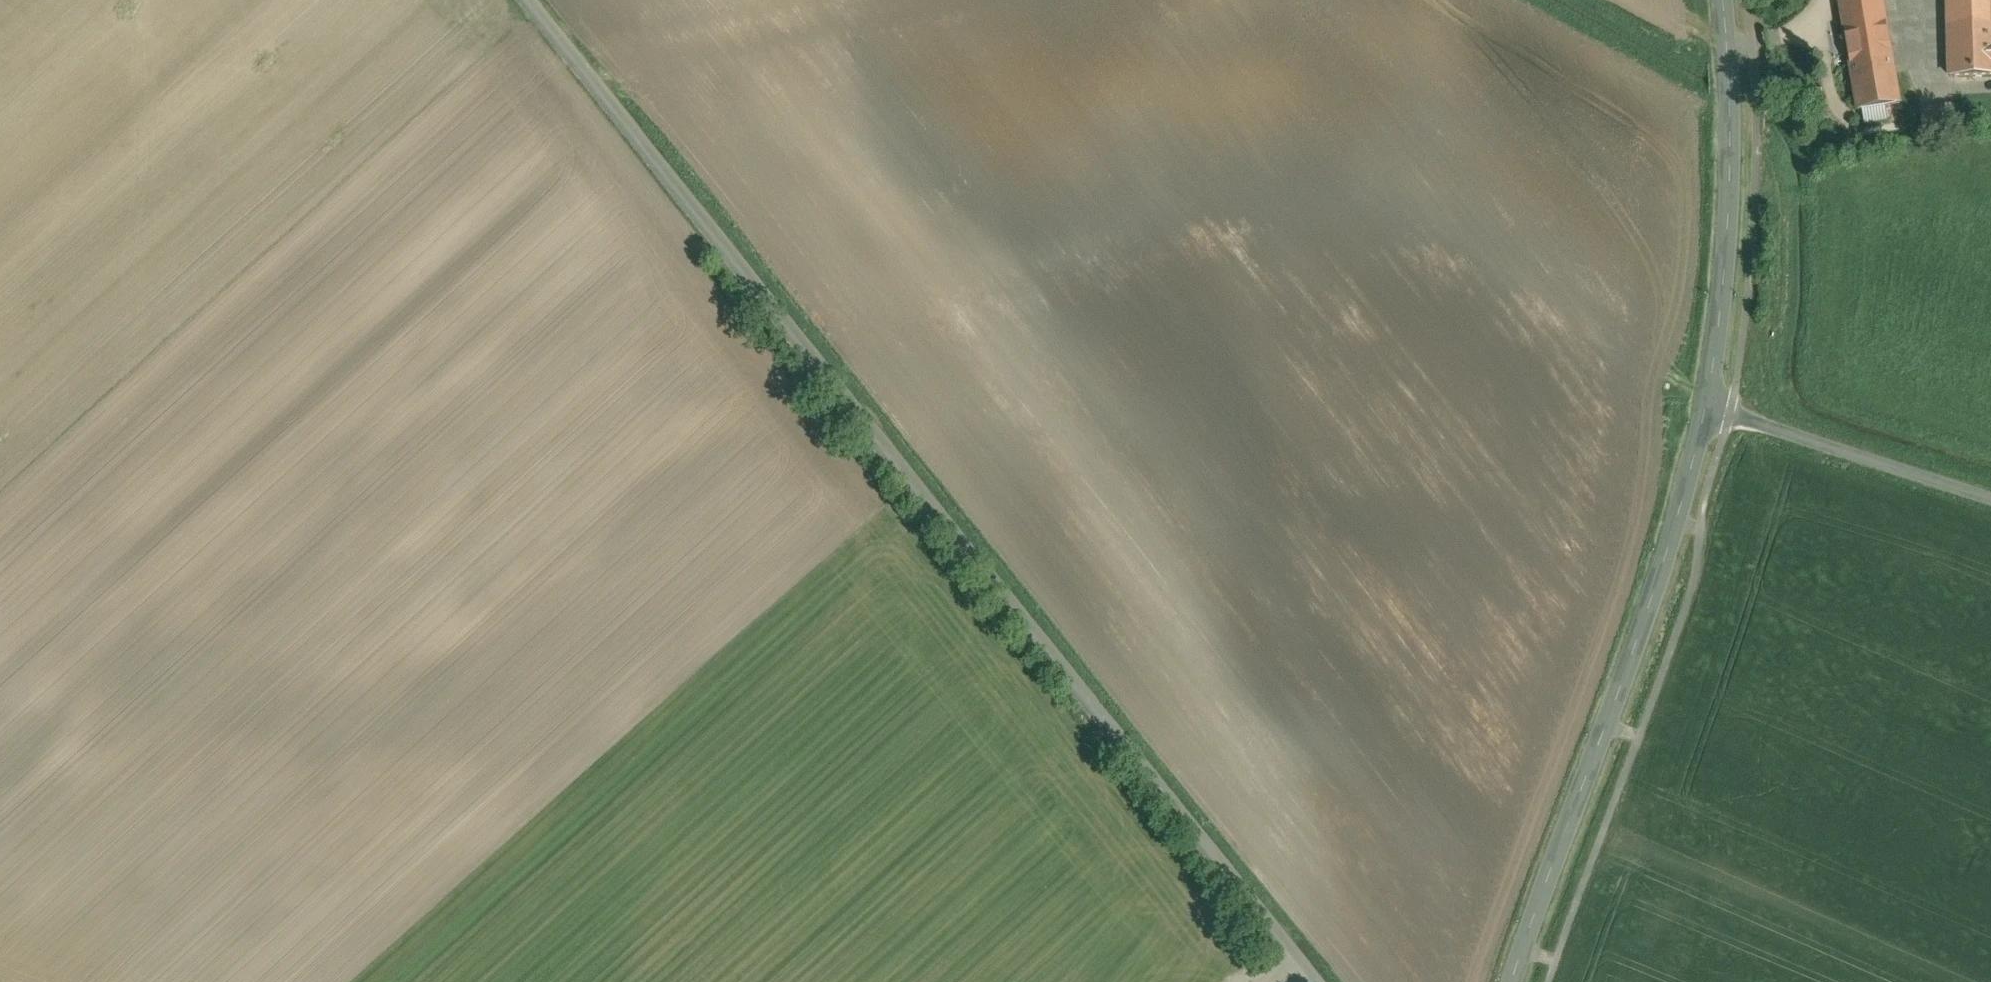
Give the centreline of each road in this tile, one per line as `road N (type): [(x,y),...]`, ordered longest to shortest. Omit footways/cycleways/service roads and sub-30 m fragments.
road 1 (unclassified): [(1309,981),(521,0)]
road 2 (tertiary): [(1706,404),(1666,556),(1511,981)]
road 3 (tertiary): [(1720,0),(1727,170),(1706,404)]
road 4 (residential): [(1990,497),(1706,404)]

